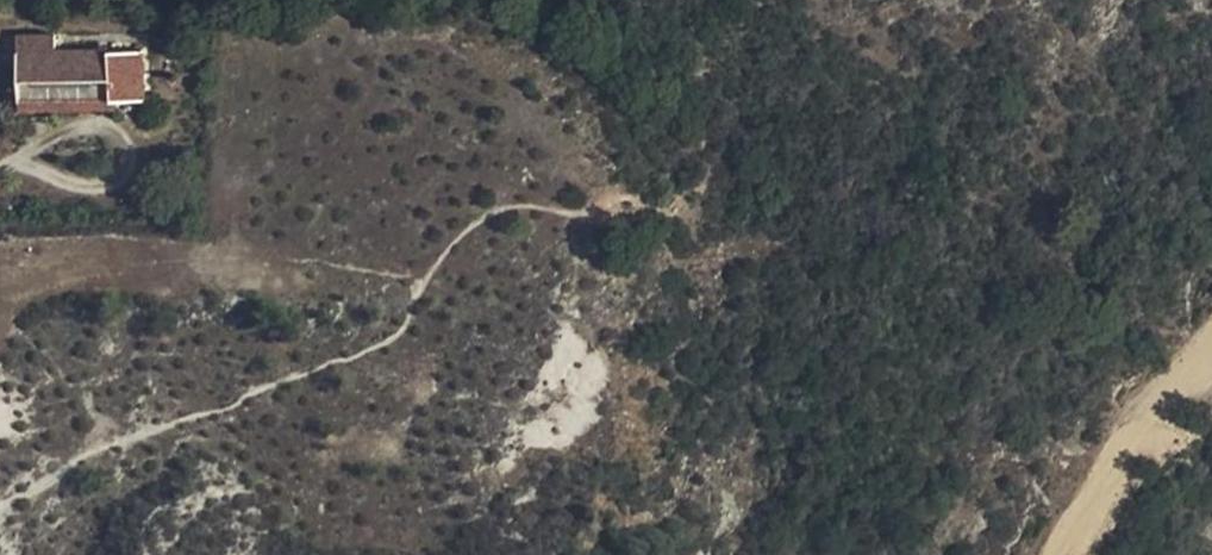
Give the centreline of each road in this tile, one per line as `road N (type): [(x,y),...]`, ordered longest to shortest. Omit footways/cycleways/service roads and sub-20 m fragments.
road 1 (track): [(0,165),(76,126),(114,129),(133,150),(124,176),(93,188),(48,175)]
road 2 (track): [(1211,376),(1127,481),(1080,554)]

